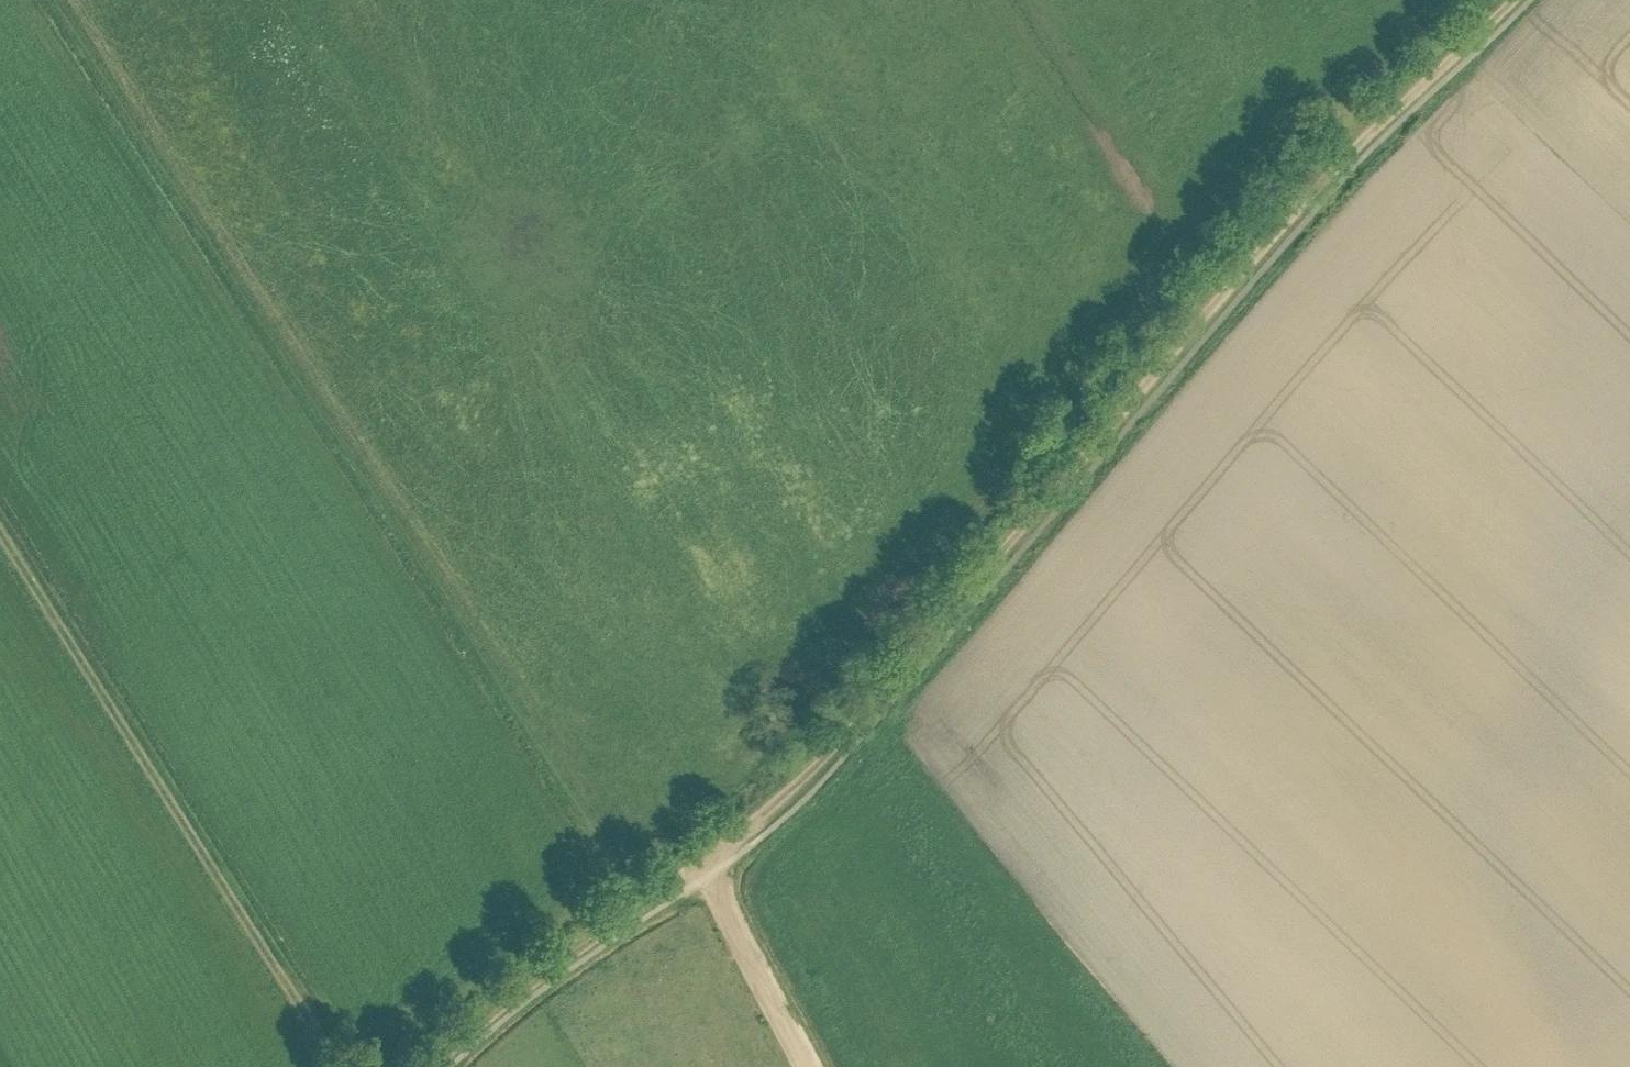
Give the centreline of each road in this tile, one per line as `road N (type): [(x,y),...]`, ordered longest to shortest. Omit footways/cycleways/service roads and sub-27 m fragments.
road 1 (track): [(702,863),(785,794),(1360,138),(1505,0)]
road 2 (track): [(337,1066),(0,507)]
road 3 (track): [(431,1066),(562,957),(635,909)]
road 4 (track): [(808,1066),(702,863)]

